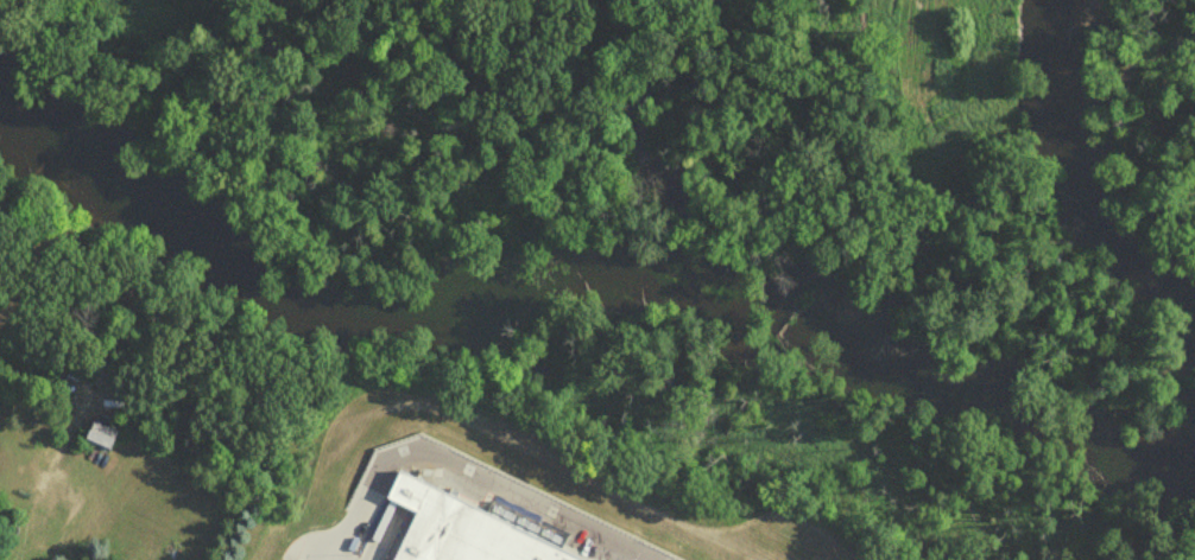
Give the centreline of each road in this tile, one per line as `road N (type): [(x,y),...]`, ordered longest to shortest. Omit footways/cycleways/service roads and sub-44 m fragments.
road 1 (track): [(206,172),(201,0)]

